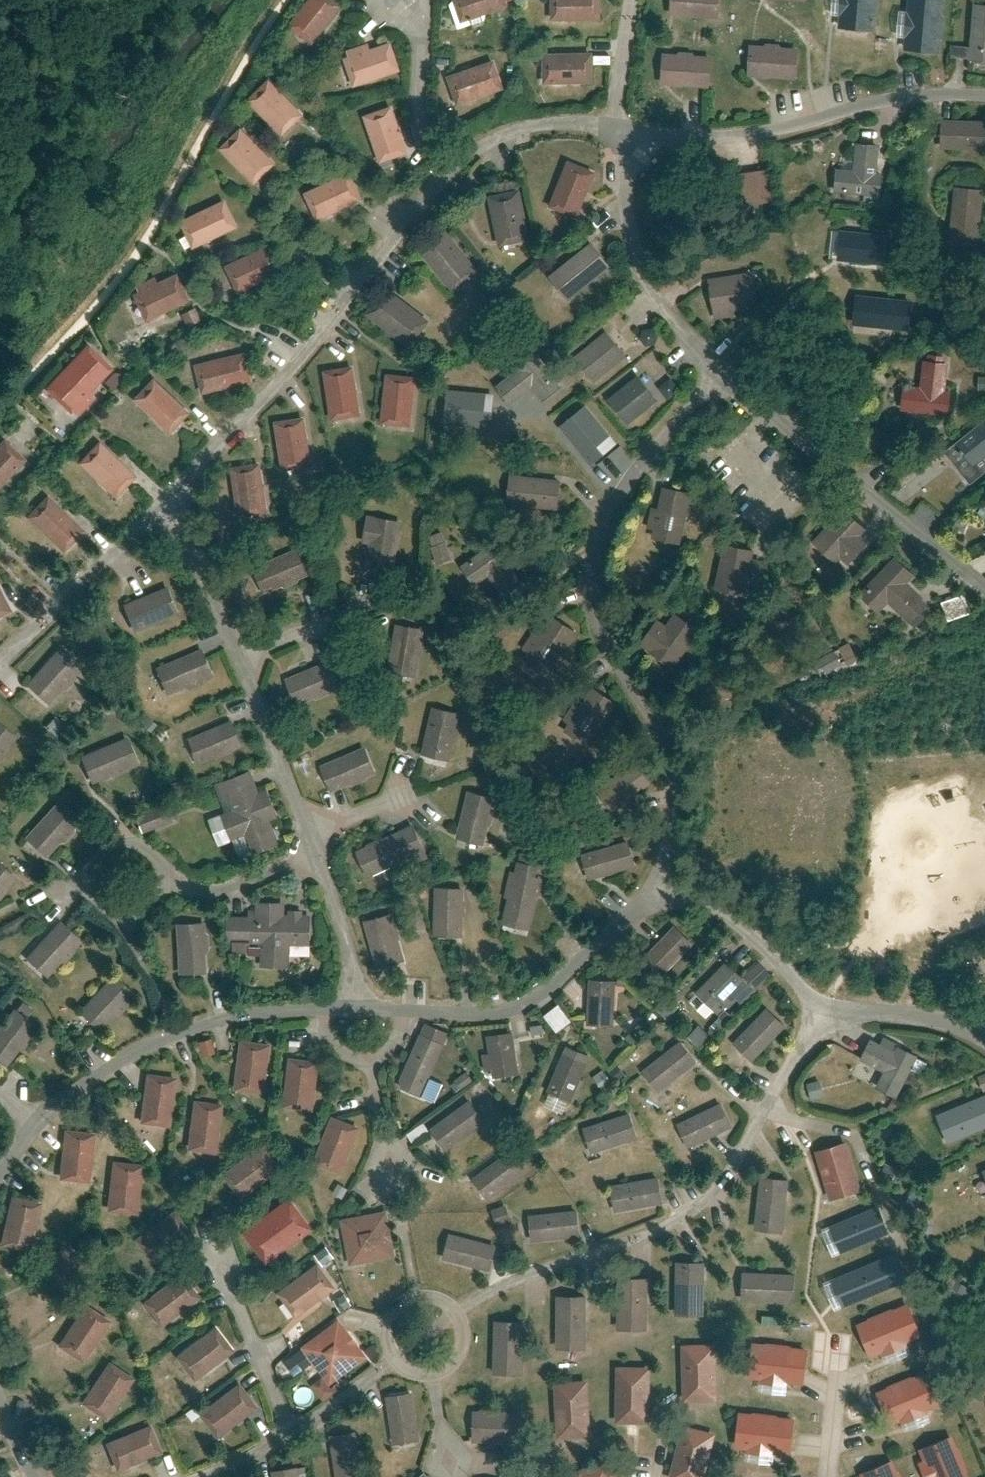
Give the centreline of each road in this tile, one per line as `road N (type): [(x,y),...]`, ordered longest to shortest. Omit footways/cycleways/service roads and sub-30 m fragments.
road 1 (residential): [(721,374),(612,507),(594,566),(604,638),(658,726),(672,774),(671,829),(655,880)]
road 2 (residential): [(828,1009),(729,1169),(693,1209),(654,1231),(481,1294),(455,1313)]
road 3 (residential): [(167,503),(328,331),(452,162)]
road 4 (residential): [(613,125),(717,130),(984,94)]
road 5 (residential): [(721,374),(984,595)]
road 6 (residential): [(45,1118),(167,1035),(247,1016),(320,1011)]
road 7 (residential): [(412,1012),(508,1010),(542,992),(619,926),(655,880)]
road 8 (residential): [(613,125),(608,177),(616,232),(665,317),(721,374)]
road 9 (residential): [(0,673),(167,503)]
road 10 (residential): [(371,1065),(422,1297)]
road 11 (residential): [(655,880),(734,922),(828,1009)]
road 12 (residential): [(285,1432),(218,1240)]
road 13 (residential): [(241,660),(310,828)]
road 14 (residential): [(167,503),(241,660)]
road 15 (residential): [(452,162),(537,118),(613,125)]
road 16 (residential): [(452,162),(422,102),(407,0)]
road 17 (residential): [(319,851),(364,1009)]
road 18 (residential): [(828,1009),(934,1020),(984,1044)]
road 19 (residential): [(319,851),(241,883),(172,891)]
road 20 (residential): [(397,1357),(285,1432)]
road 21 (residential): [(363,608),(241,660)]
road 22 (residential): [(631,0),(613,125)]
road 23 (residential): [(172,891),(165,867),(129,849),(105,860),(92,889)]

